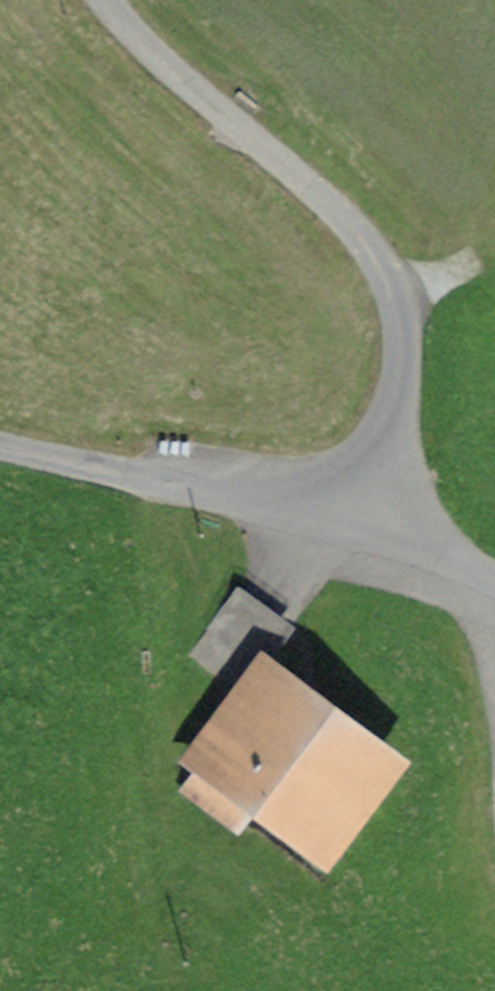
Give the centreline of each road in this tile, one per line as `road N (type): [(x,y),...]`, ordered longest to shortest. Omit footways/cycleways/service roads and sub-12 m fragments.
road 1 (residential): [(104,0),(392,267),(402,361),(361,535)]
road 2 (residential): [(361,535),(0,446)]
road 3 (residential): [(361,535),(494,586)]

